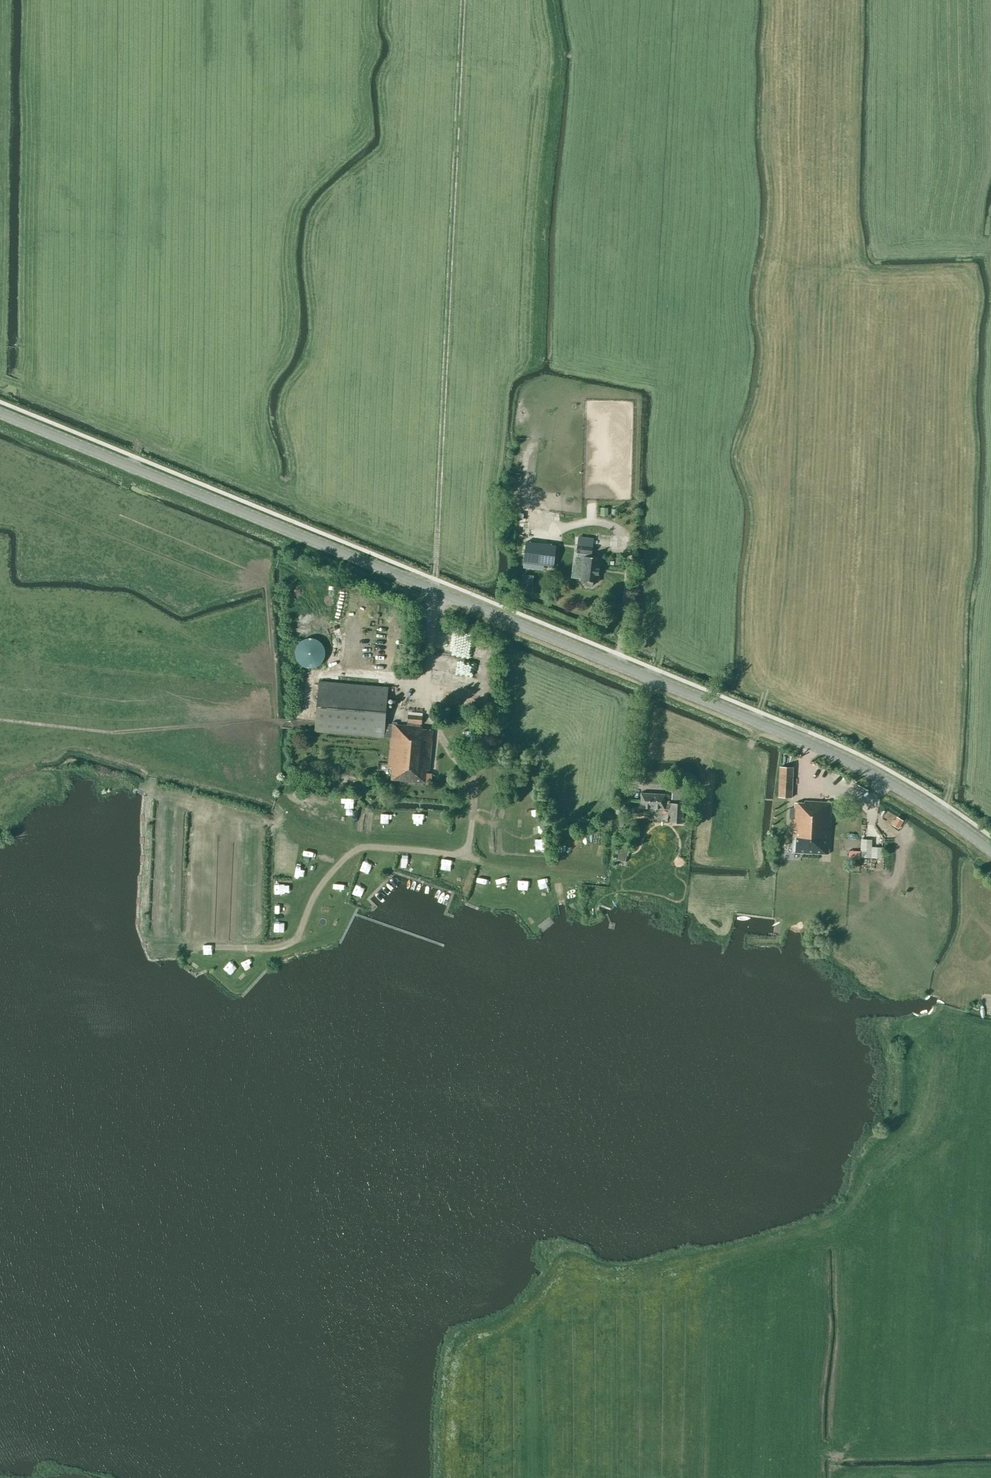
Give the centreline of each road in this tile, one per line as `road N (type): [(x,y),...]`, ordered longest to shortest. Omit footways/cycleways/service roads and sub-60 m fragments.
road 1 (tertiary): [(990,850),(836,755),(0,413)]
road 2 (track): [(433,579),(462,0)]

